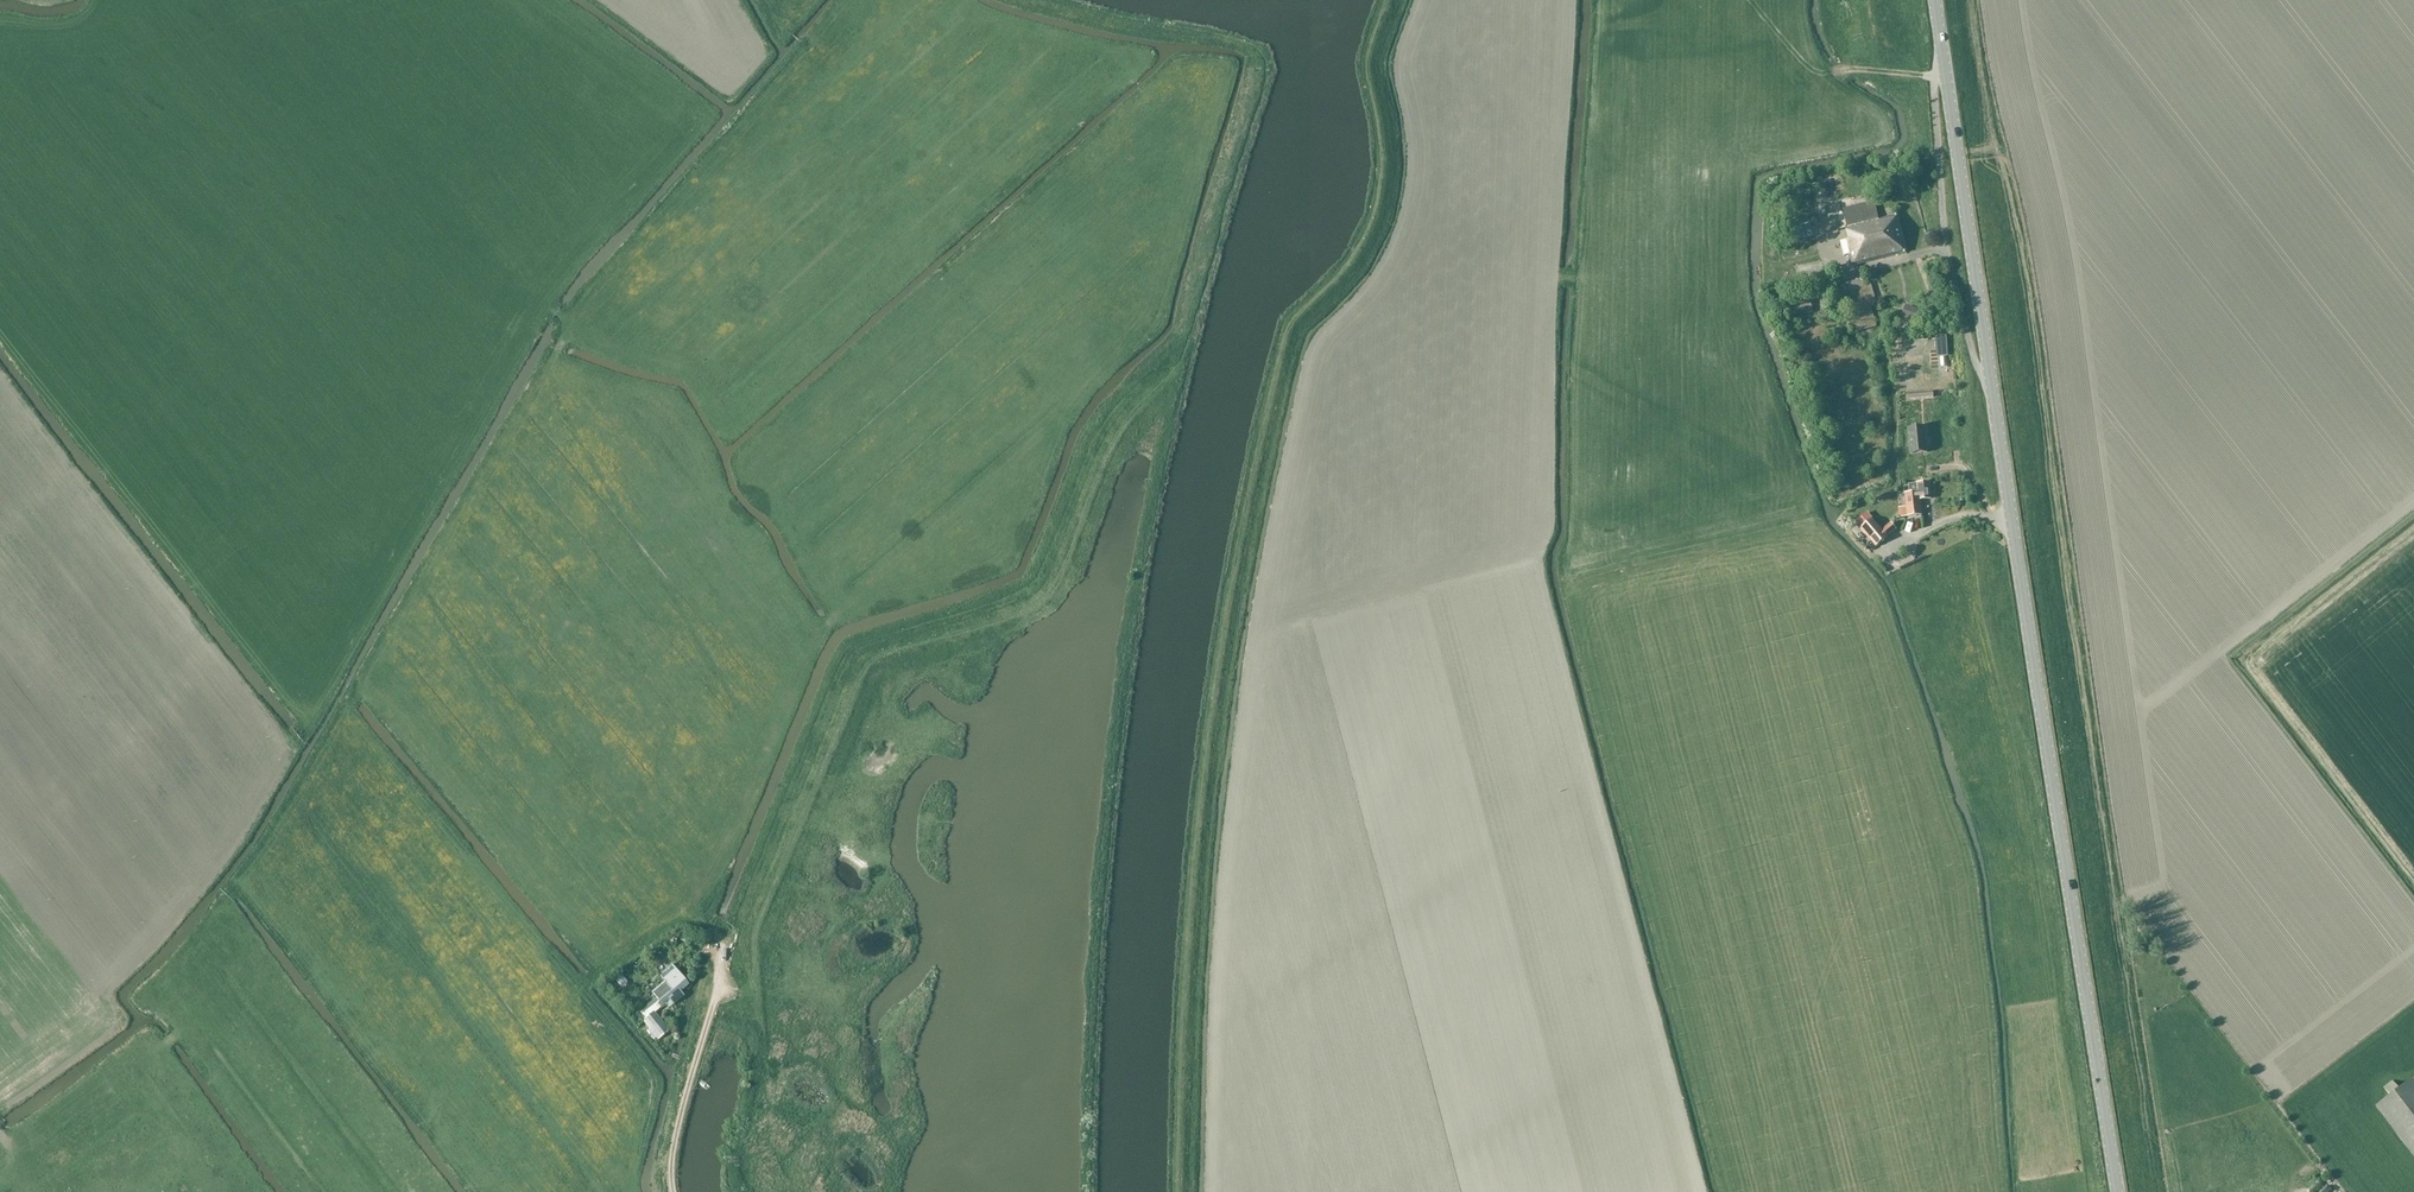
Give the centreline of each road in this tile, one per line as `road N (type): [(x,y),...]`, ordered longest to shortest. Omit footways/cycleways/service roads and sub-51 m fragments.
road 1 (tertiary): [(2118,1191),(1935,0)]
road 2 (track): [(1700,1191),(1577,706)]
road 3 (track): [(673,1191),(677,1133),(711,1012)]

